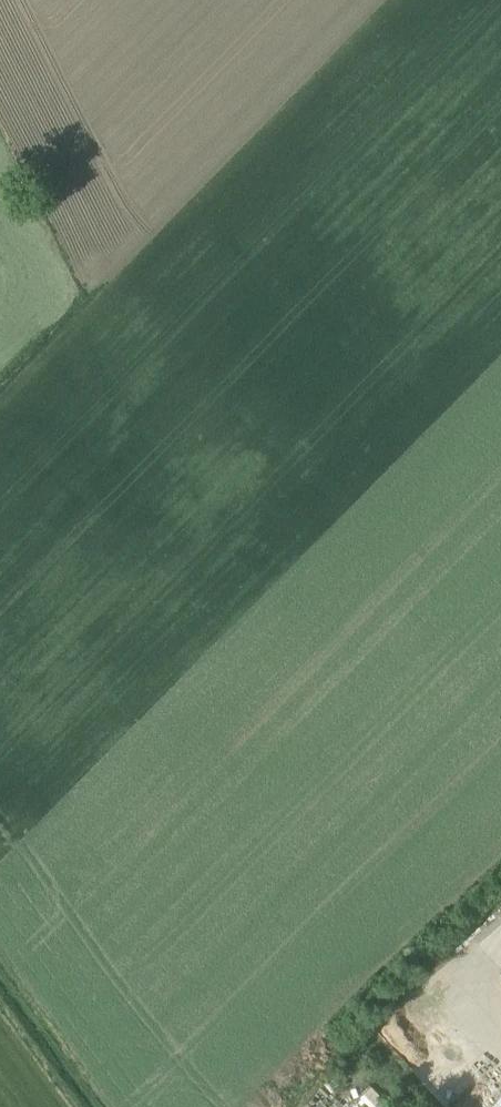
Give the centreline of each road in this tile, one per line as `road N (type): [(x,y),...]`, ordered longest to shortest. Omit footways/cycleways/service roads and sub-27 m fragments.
road 1 (track): [(0,946),(123,1106)]

